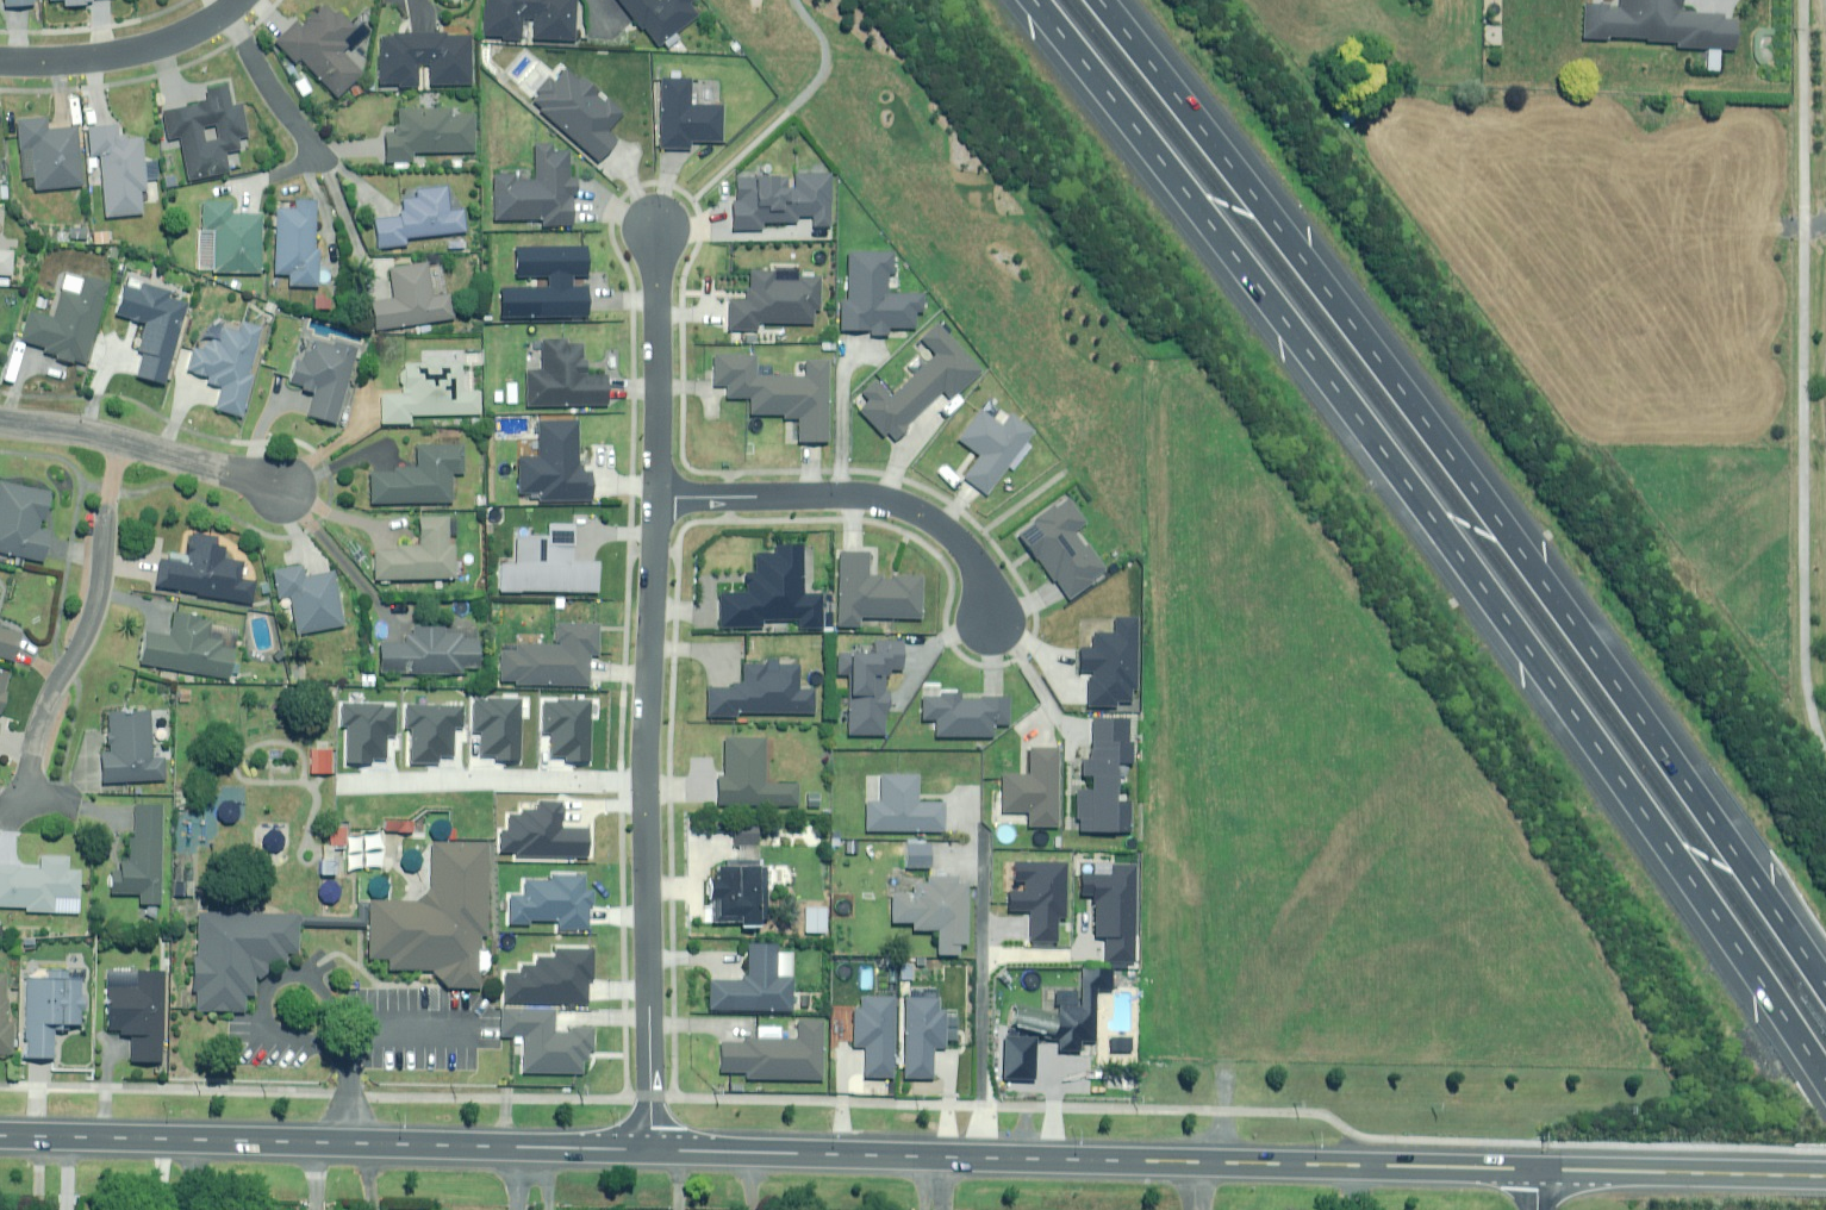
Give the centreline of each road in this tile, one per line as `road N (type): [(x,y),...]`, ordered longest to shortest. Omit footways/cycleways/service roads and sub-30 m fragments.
road 1 (motorway): [(1825,1053),(1454,523),(1048,0)]
road 2 (motorway): [(1115,0),(1502,500),(1825,959)]
road 3 (tertiary): [(1541,1169),(654,1149)]
road 4 (tertiary): [(654,1149),(0,1135)]
road 5 (residential): [(654,1149),(647,760),(658,497)]
road 6 (residential): [(658,497),(857,497),(924,513),(968,546),(983,574),(992,630)]
road 7 (residential): [(0,823),(27,789),(46,715),(103,590),(120,441)]
road 8 (tertiary): [(1825,1176),(1541,1169)]
road 9 (residential): [(658,497),(659,228)]
road 10 (residential): [(0,62),(119,56),(224,12)]
road 11 (residential): [(224,12),(315,156),(270,177)]
road 12 (residential): [(120,441),(295,494)]
road 13 (residential): [(0,421),(120,441)]

